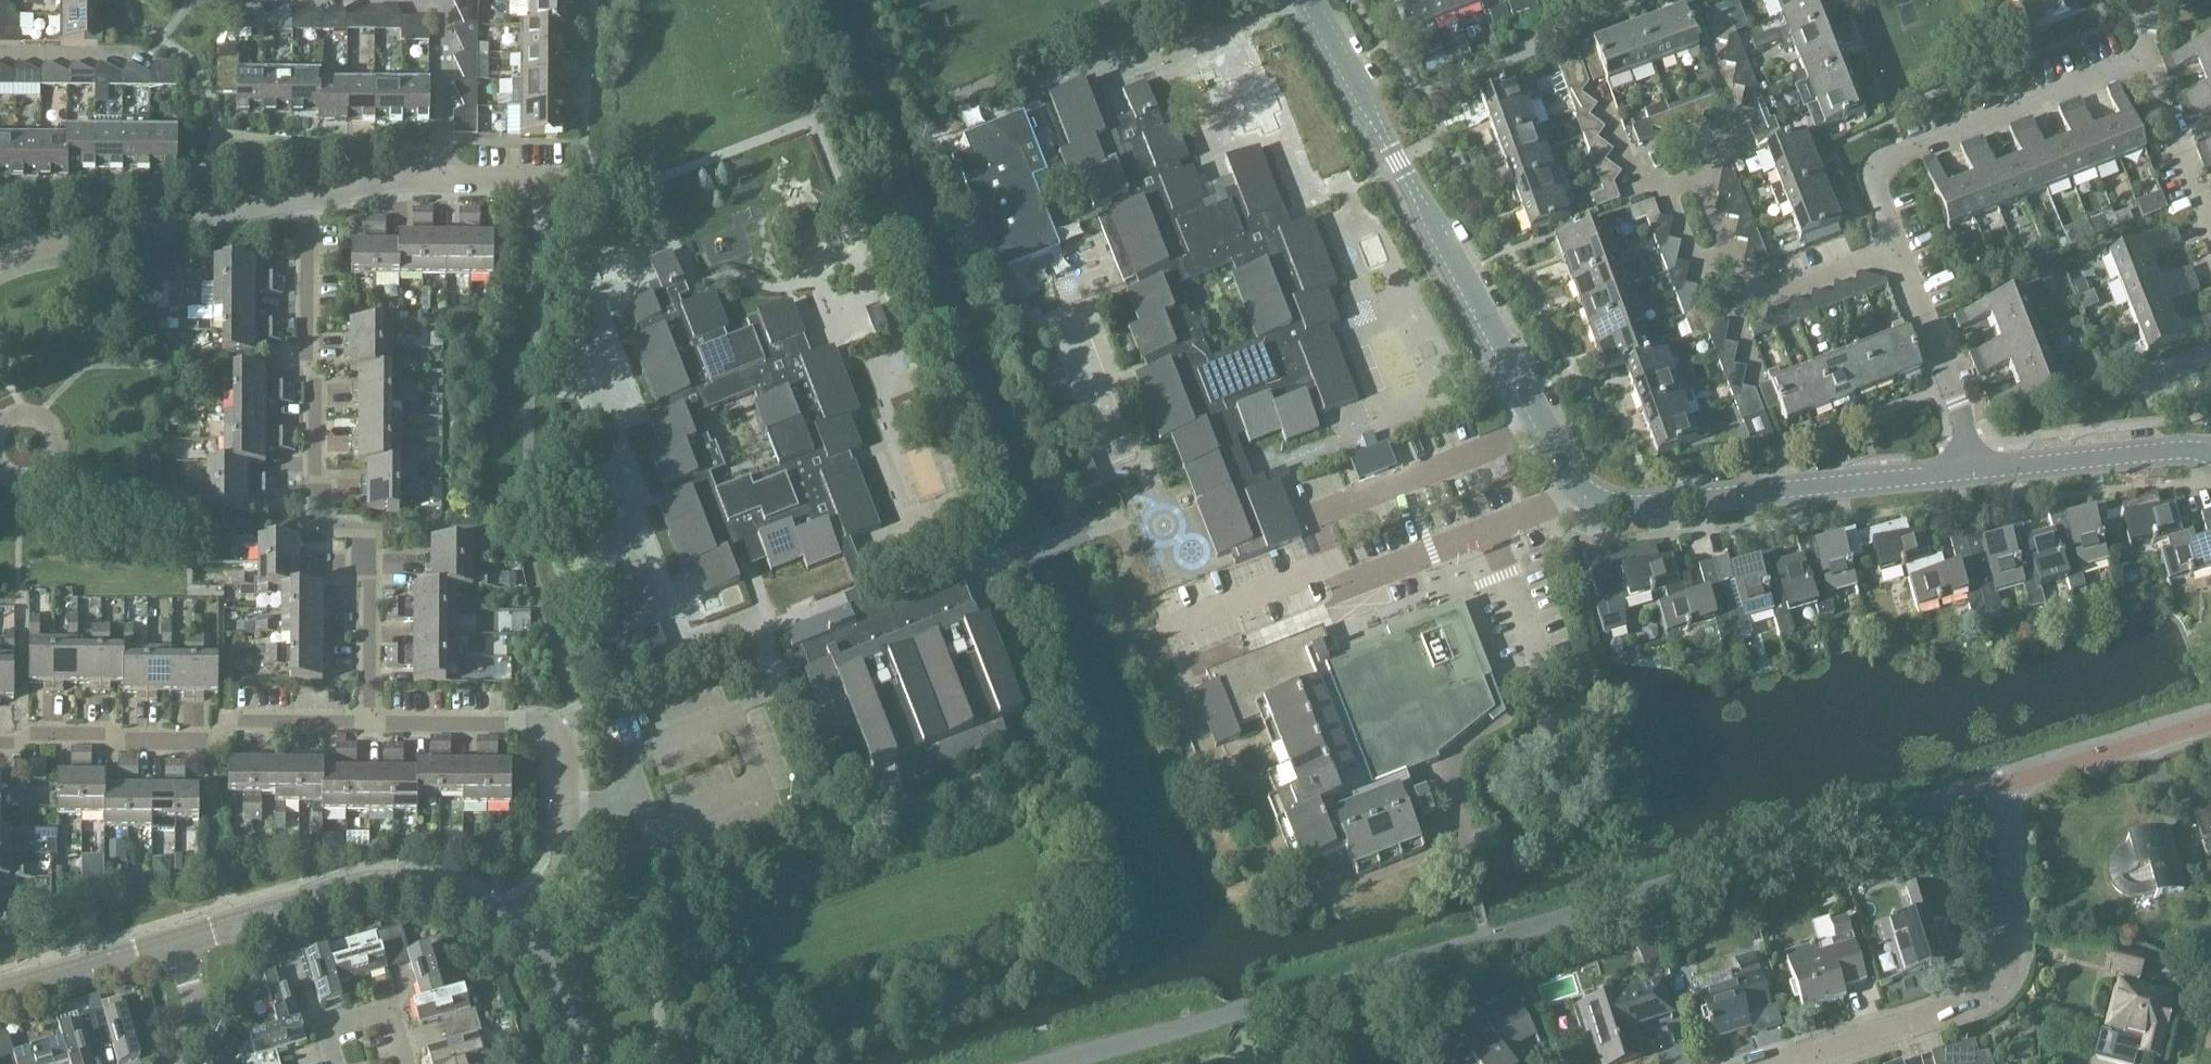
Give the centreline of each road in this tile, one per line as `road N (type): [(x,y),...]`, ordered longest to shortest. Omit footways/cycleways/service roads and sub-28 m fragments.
road 1 (residential): [(1969,468),(1640,491),(1582,486),(1553,452),(1312,0)]
road 2 (residential): [(1809,1055),(1982,995),(2001,975),(2007,959),(2002,779),(2210,719)]
road 3 (residential): [(367,721),(366,538),(316,510),(307,196)]
road 4 (residential): [(513,925),(562,869),(559,726),(367,721)]
road 5 (residential): [(1894,252),(1872,179),(1886,160),(2145,60)]
road 6 (residential): [(0,739),(199,735),(241,719),(367,721)]
road 7 (tertiary): [(513,925),(445,890),(379,884),(179,946)]
road 8 (residential): [(0,260),(307,196)]
road 9 (residential): [(307,196),(569,189)]
road 10 (residential): [(2210,449),(1969,468)]
road 11 (residential): [(1969,468),(1894,252)]
road 12 (tertiary): [(179,946),(0,997)]
road 13 (residential): [(2210,222),(2145,60)]
road 14 (residential): [(336,1063),(324,1024),(387,1004),(406,1063)]
road 15 (residential): [(1736,308),(1894,252)]
road 16 (tertiary): [(586,1063),(545,964),(513,925)]
road 17 (residential): [(1693,197),(1634,177),(1603,91)]
road 18 (residential): [(169,1063),(194,1014),(179,946)]

